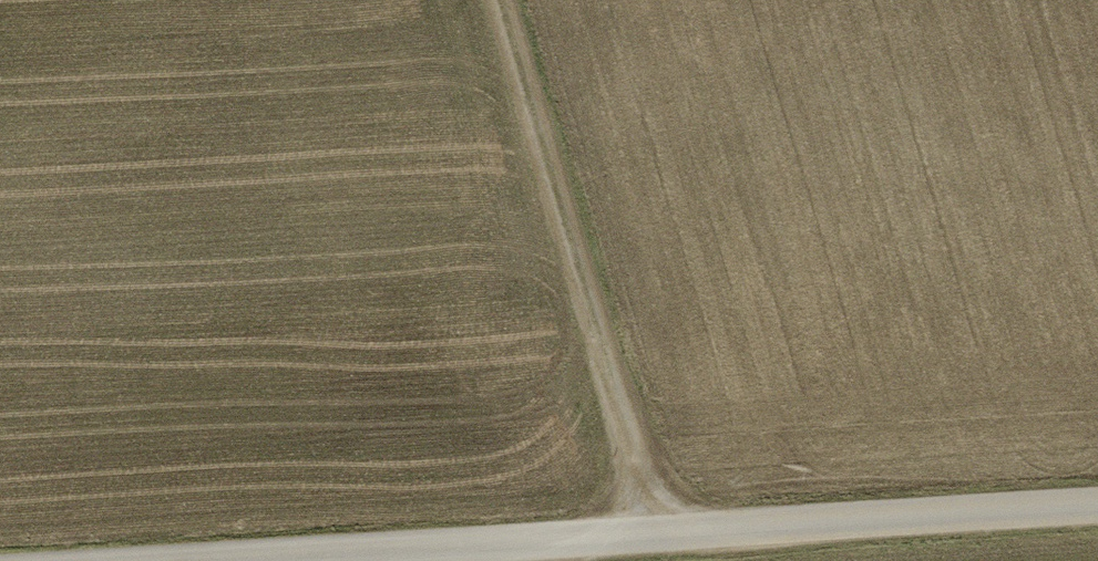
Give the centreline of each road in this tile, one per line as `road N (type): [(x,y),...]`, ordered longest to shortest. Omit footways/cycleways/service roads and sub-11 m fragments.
road 1 (unclassified): [(1097,508),(203,560)]
road 2 (track): [(664,533),(624,427),(499,0)]

